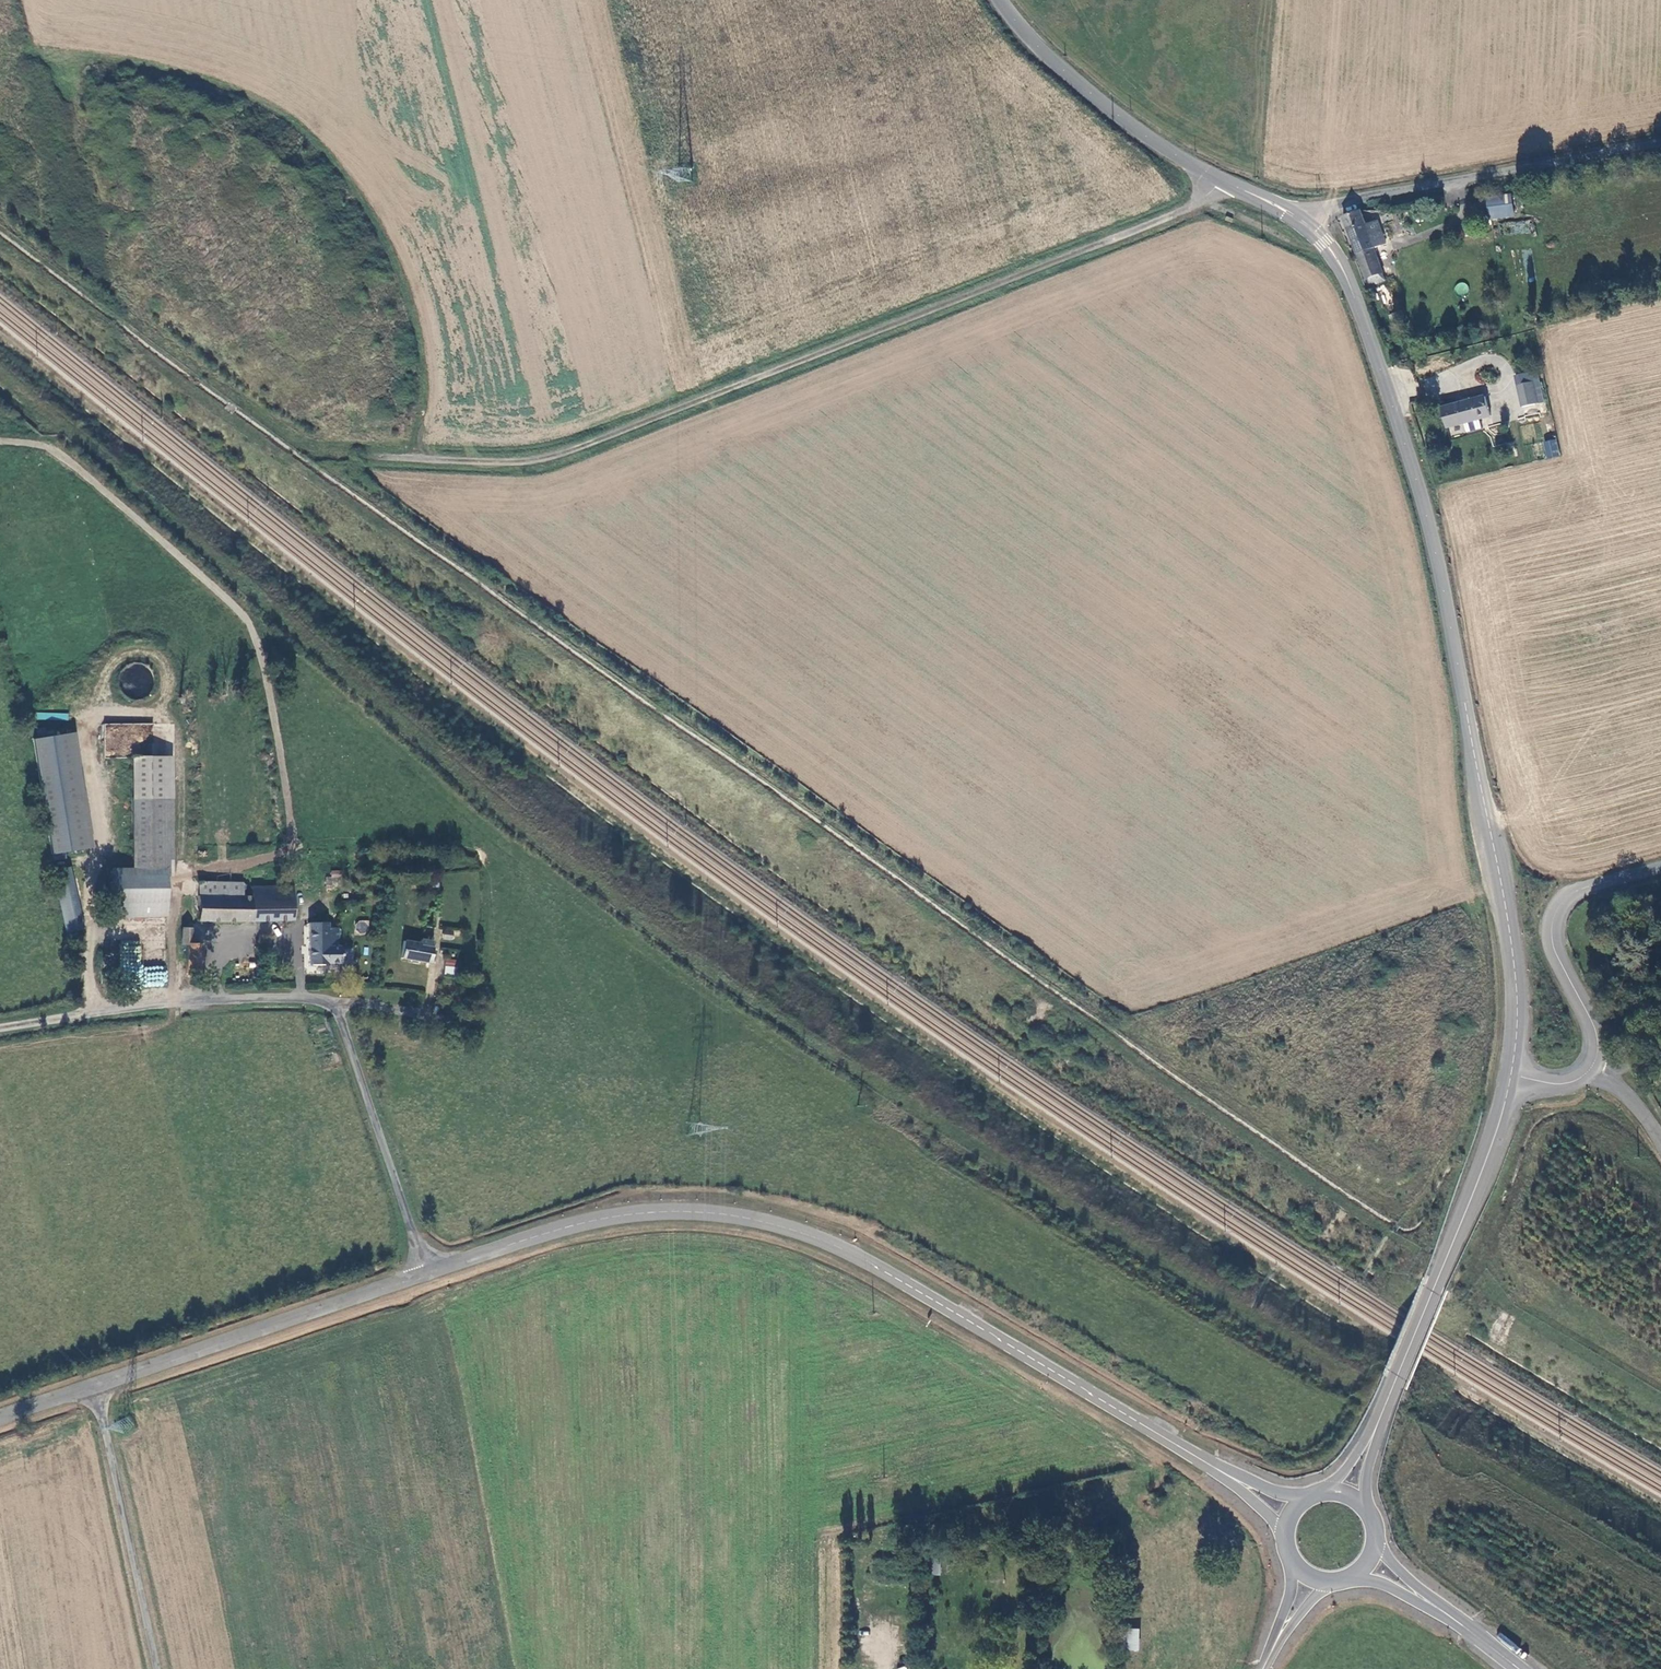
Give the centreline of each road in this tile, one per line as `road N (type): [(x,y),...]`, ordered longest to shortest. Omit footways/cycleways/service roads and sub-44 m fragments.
road 1 (track): [(1405,1239),(226,414),(238,400),(310,450),(419,461),(556,456),(1197,203),(1226,180)]
road 2 (track): [(0,375),(302,634),(517,831),(687,962),(1337,1377)]
road 3 (tertiary): [(1301,218),(1351,280),(1432,525),(1504,897),(1517,1024),(1513,1074)]
road 4 (tertiary): [(1226,1474),(830,1242),(765,1221),(705,1211),(642,1214),(426,1275)]
road 5 (track): [(173,1006),(179,878),(274,855),(294,842),(251,625),(53,451),(0,441)]
road 6 (unclassified): [(426,1275),(337,999),(203,1002),(0,1030)]
road 7 (tertiary): [(1005,0),(1064,70),(1153,140),(1301,218)]
road 8 (unclassified): [(1660,140),(1335,203),(1301,218)]
road 9 (tertiary): [(426,1275),(93,1386)]
road 10 (unclassified): [(93,1386),(156,1668)]
road 11 (track): [(226,414),(0,241)]
road 12 (tertiary): [(1595,1063),(1591,1020),(1550,927),(1570,894),(1660,866)]
road 13 (track): [(1660,1568),(1457,1455)]
road 14 (tertiary): [(1513,1074),(1434,1289)]
road 15 (track): [(1660,1397),(1484,1288)]
road 16 (tertiary): [(1373,1434),(1434,1289)]

